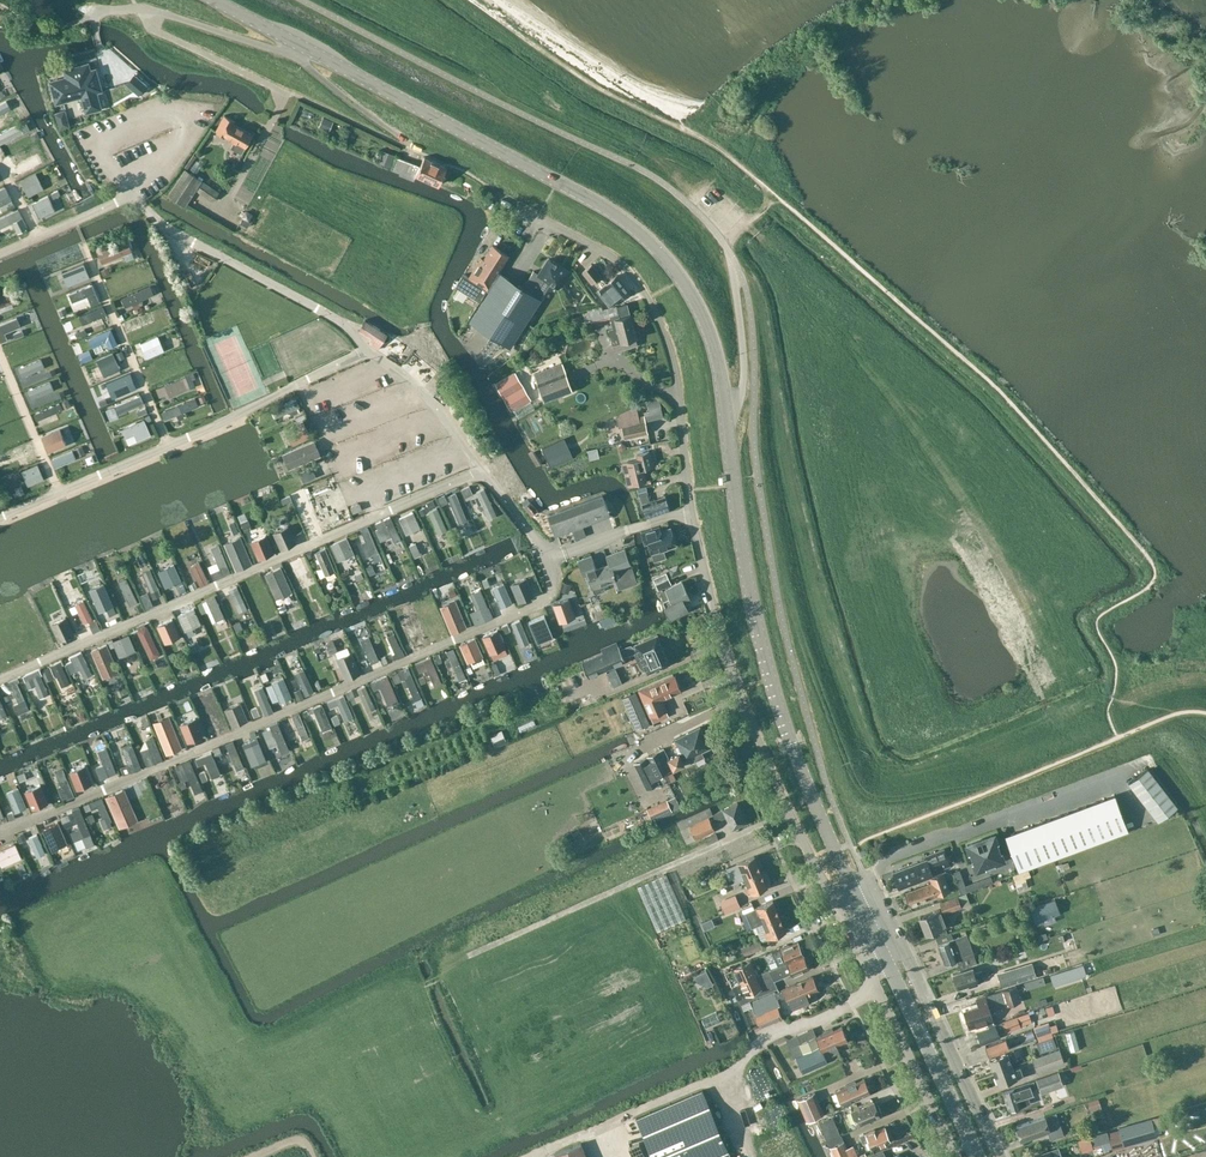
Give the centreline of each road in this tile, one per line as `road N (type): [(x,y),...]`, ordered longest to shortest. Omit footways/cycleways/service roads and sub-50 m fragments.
road 1 (tertiary): [(726,416),(704,321),(676,273),(635,230),(213,0)]
road 2 (residential): [(551,559),(554,583),(536,603),(0,834)]
road 3 (tertiary): [(871,929),(791,747),(762,648),(726,416)]
road 4 (residential): [(0,679),(481,470)]
road 5 (residential): [(691,513),(722,638),(767,766),(852,937)]
road 6 (residential): [(368,352),(324,311),(162,224),(130,197),(40,236)]
road 7 (residential): [(518,208),(617,260),(641,289),(676,374),(691,513)]
road 8 (residential): [(1000,1156),(888,921)]
road 9 (tertiary): [(977,1156),(871,929)]
road 10 (residential): [(852,937),(957,1156)]
road 11 (residential): [(168,446),(368,352)]
road 12 (residential): [(92,263),(168,446)]
road 13 (unclassified): [(726,416),(741,395),(744,373),(726,247)]
road 14 (residential): [(368,352),(415,385),(481,470)]
road 15 (residential): [(0,355),(59,493)]

